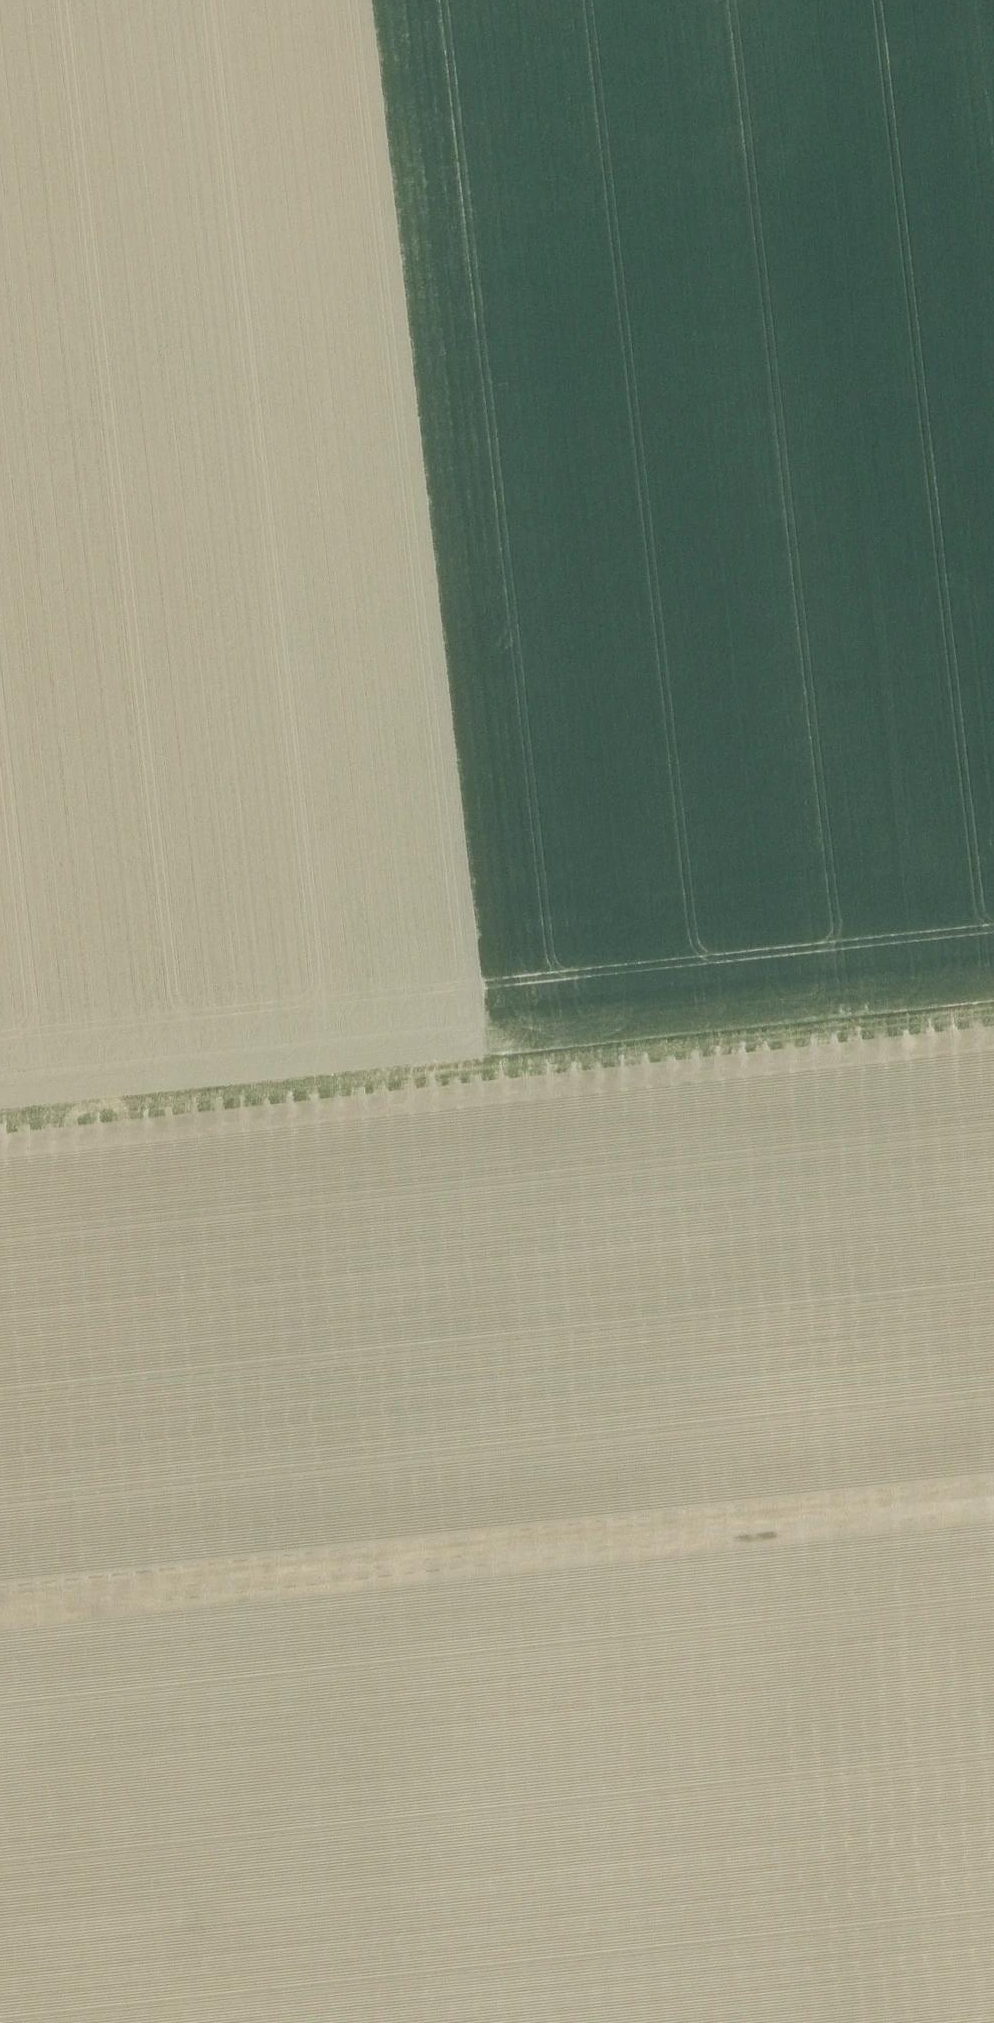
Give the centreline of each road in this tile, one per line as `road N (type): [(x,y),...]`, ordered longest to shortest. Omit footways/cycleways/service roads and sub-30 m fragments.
road 1 (track): [(0,1607),(993,1500)]

